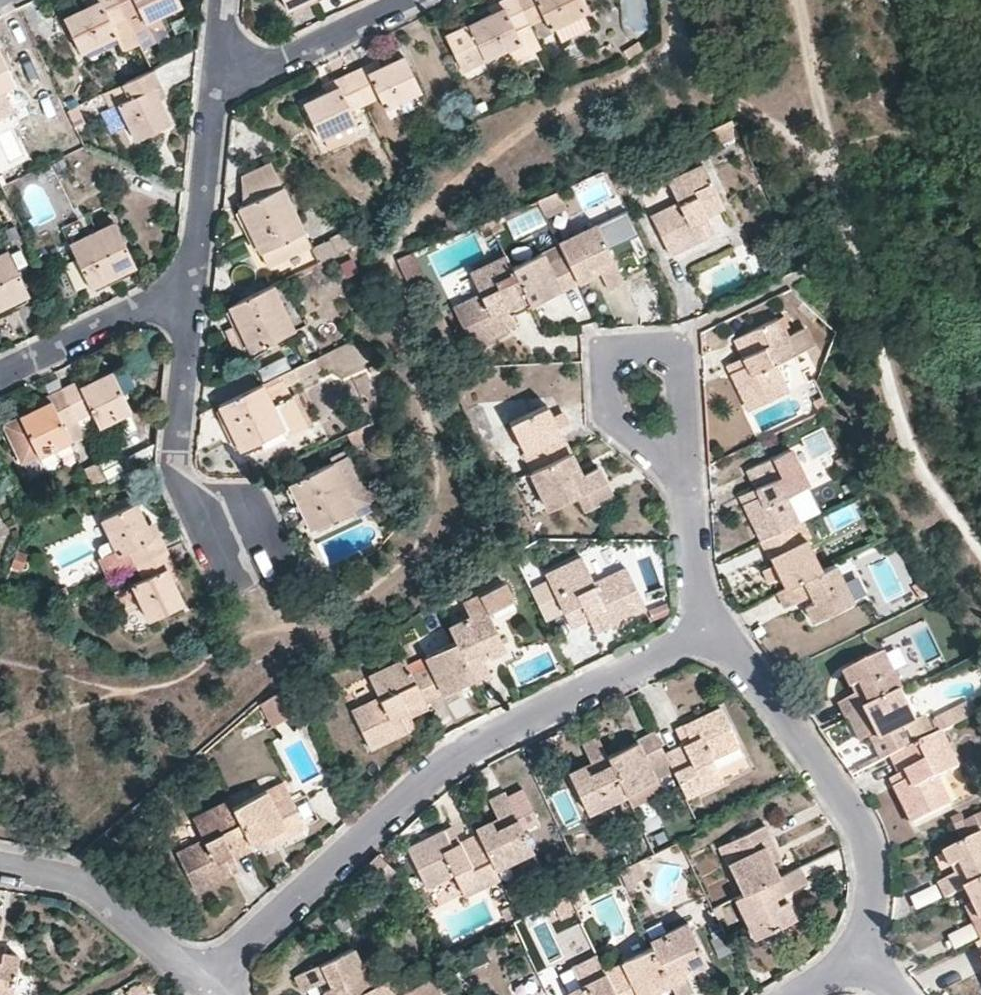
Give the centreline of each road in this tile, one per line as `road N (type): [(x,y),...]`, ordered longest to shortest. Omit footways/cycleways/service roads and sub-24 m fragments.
road 1 (track): [(679,0),(679,72),(822,152),(834,214),(927,478),(980,554)]
road 2 (residential): [(202,984),(461,751),(670,649),(705,646)]
road 3 (residential): [(705,646),(753,675),(851,811),(870,881),(853,948)]
road 4 (residential): [(240,542),(184,489),(174,466),(194,286)]
road 5 (residential): [(688,475),(677,347),(605,352),(611,412)]
road 6 (residential): [(0,866),(69,879),(103,895),(202,984)]
road 7 (residential): [(414,0),(218,88)]
road 8 (residential): [(0,376),(194,286)]
road 9 (residential): [(194,286),(218,88)]
road 10 (residential): [(705,646),(688,475)]
road 11 (track): [(822,152),(796,0)]

